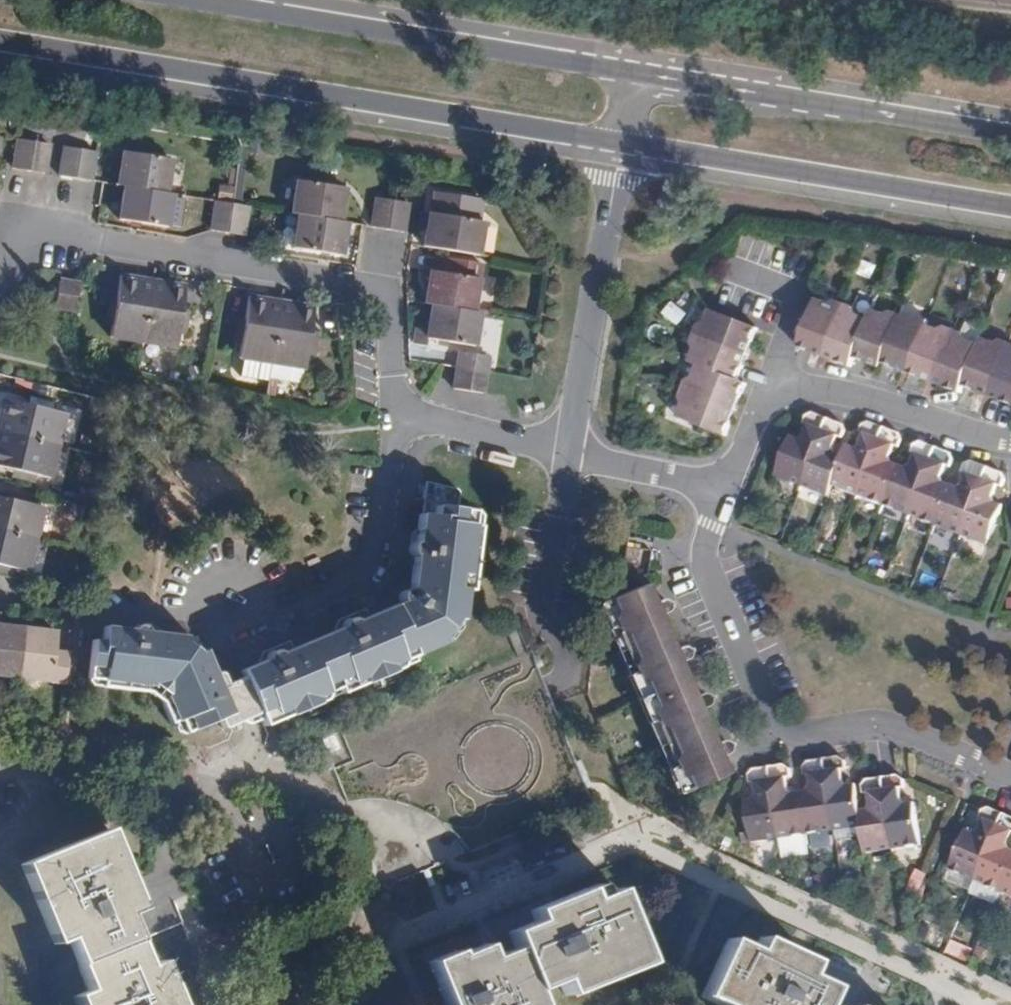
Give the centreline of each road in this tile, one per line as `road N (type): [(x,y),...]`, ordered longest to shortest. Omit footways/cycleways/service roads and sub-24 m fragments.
road 1 (secondary): [(0,46),(620,149)]
road 2 (residential): [(393,414),(390,473),(373,537),(348,571),(304,597),(192,616),(0,592)]
road 3 (residential): [(393,414),(391,307),(376,291),(35,229),(11,238),(0,255)]
road 4 (residential): [(726,487),(704,564),(777,725),(797,731),(875,720),(1010,774)]
road 5 (secondary): [(634,67),(228,0)]
road 6 (secondary): [(620,149),(1010,212)]
road 7 (secondary): [(1010,130),(634,67)]
road 8 (residential): [(1010,440),(873,399),(784,388),(758,409),(726,487)]
road 9 (residential): [(620,149),(568,451)]
road 10 (residential): [(0,763),(207,791),(239,826),(254,866)]
road 11 (residential): [(393,414),(568,451)]
road 12 (residential): [(568,451),(540,619)]
road 13 (residential): [(568,451),(726,487)]

